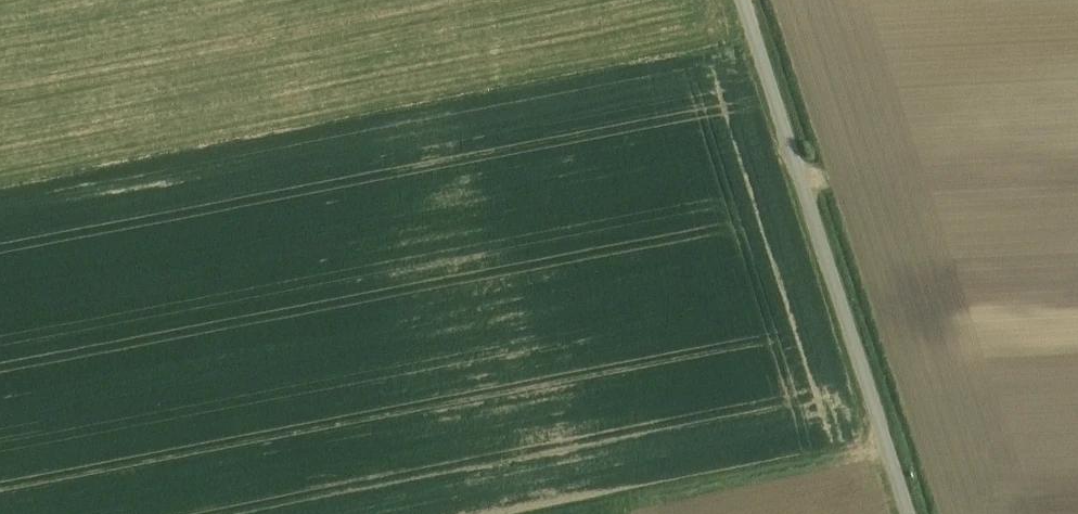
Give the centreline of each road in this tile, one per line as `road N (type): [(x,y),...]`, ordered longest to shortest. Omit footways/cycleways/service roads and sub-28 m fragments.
road 1 (unclassified): [(908,513),(743,0)]

